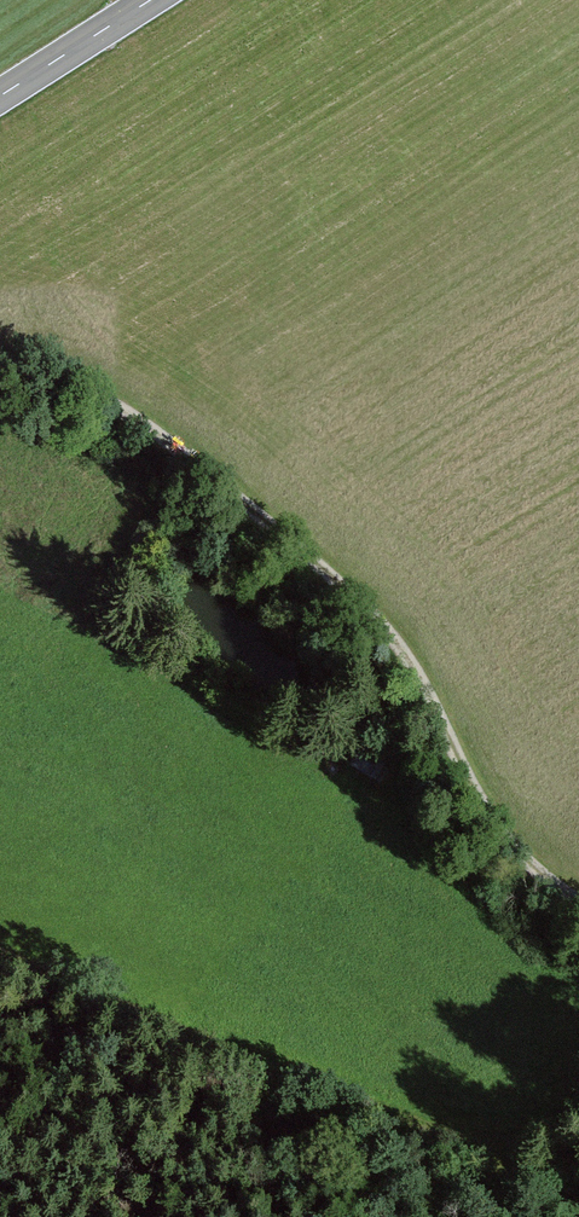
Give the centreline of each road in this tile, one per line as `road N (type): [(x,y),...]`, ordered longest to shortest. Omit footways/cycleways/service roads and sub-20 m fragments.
road 1 (track): [(0,368),(71,383),(254,507),(398,640),(506,847),(578,905)]
road 2 (track): [(0,941),(476,1126),(525,1120),(578,1087)]
road 3 (secondary): [(152,0),(0,97)]

